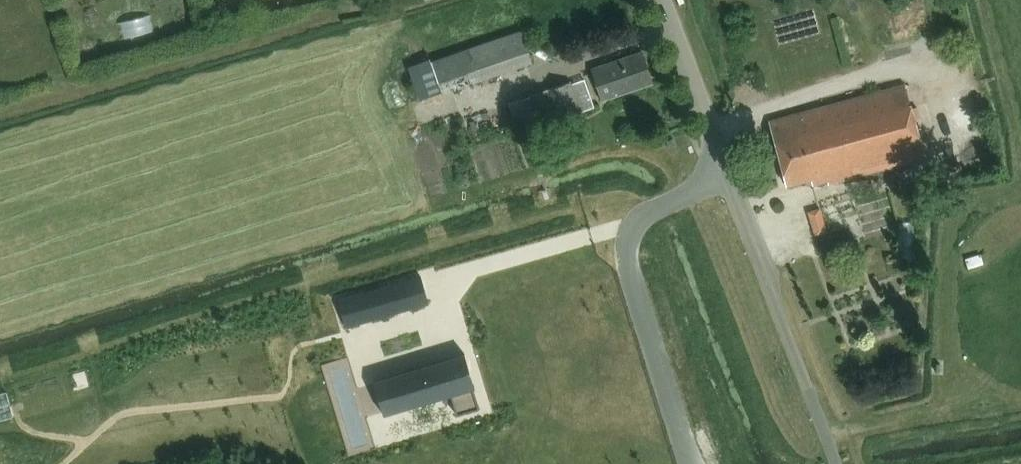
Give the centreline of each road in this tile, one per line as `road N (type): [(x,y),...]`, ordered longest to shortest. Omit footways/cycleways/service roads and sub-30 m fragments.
road 1 (unclassified): [(728,174),(646,214),(629,241),(692,463)]
road 2 (residential): [(809,391),(728,174)]
road 3 (residential): [(728,174),(661,0)]

